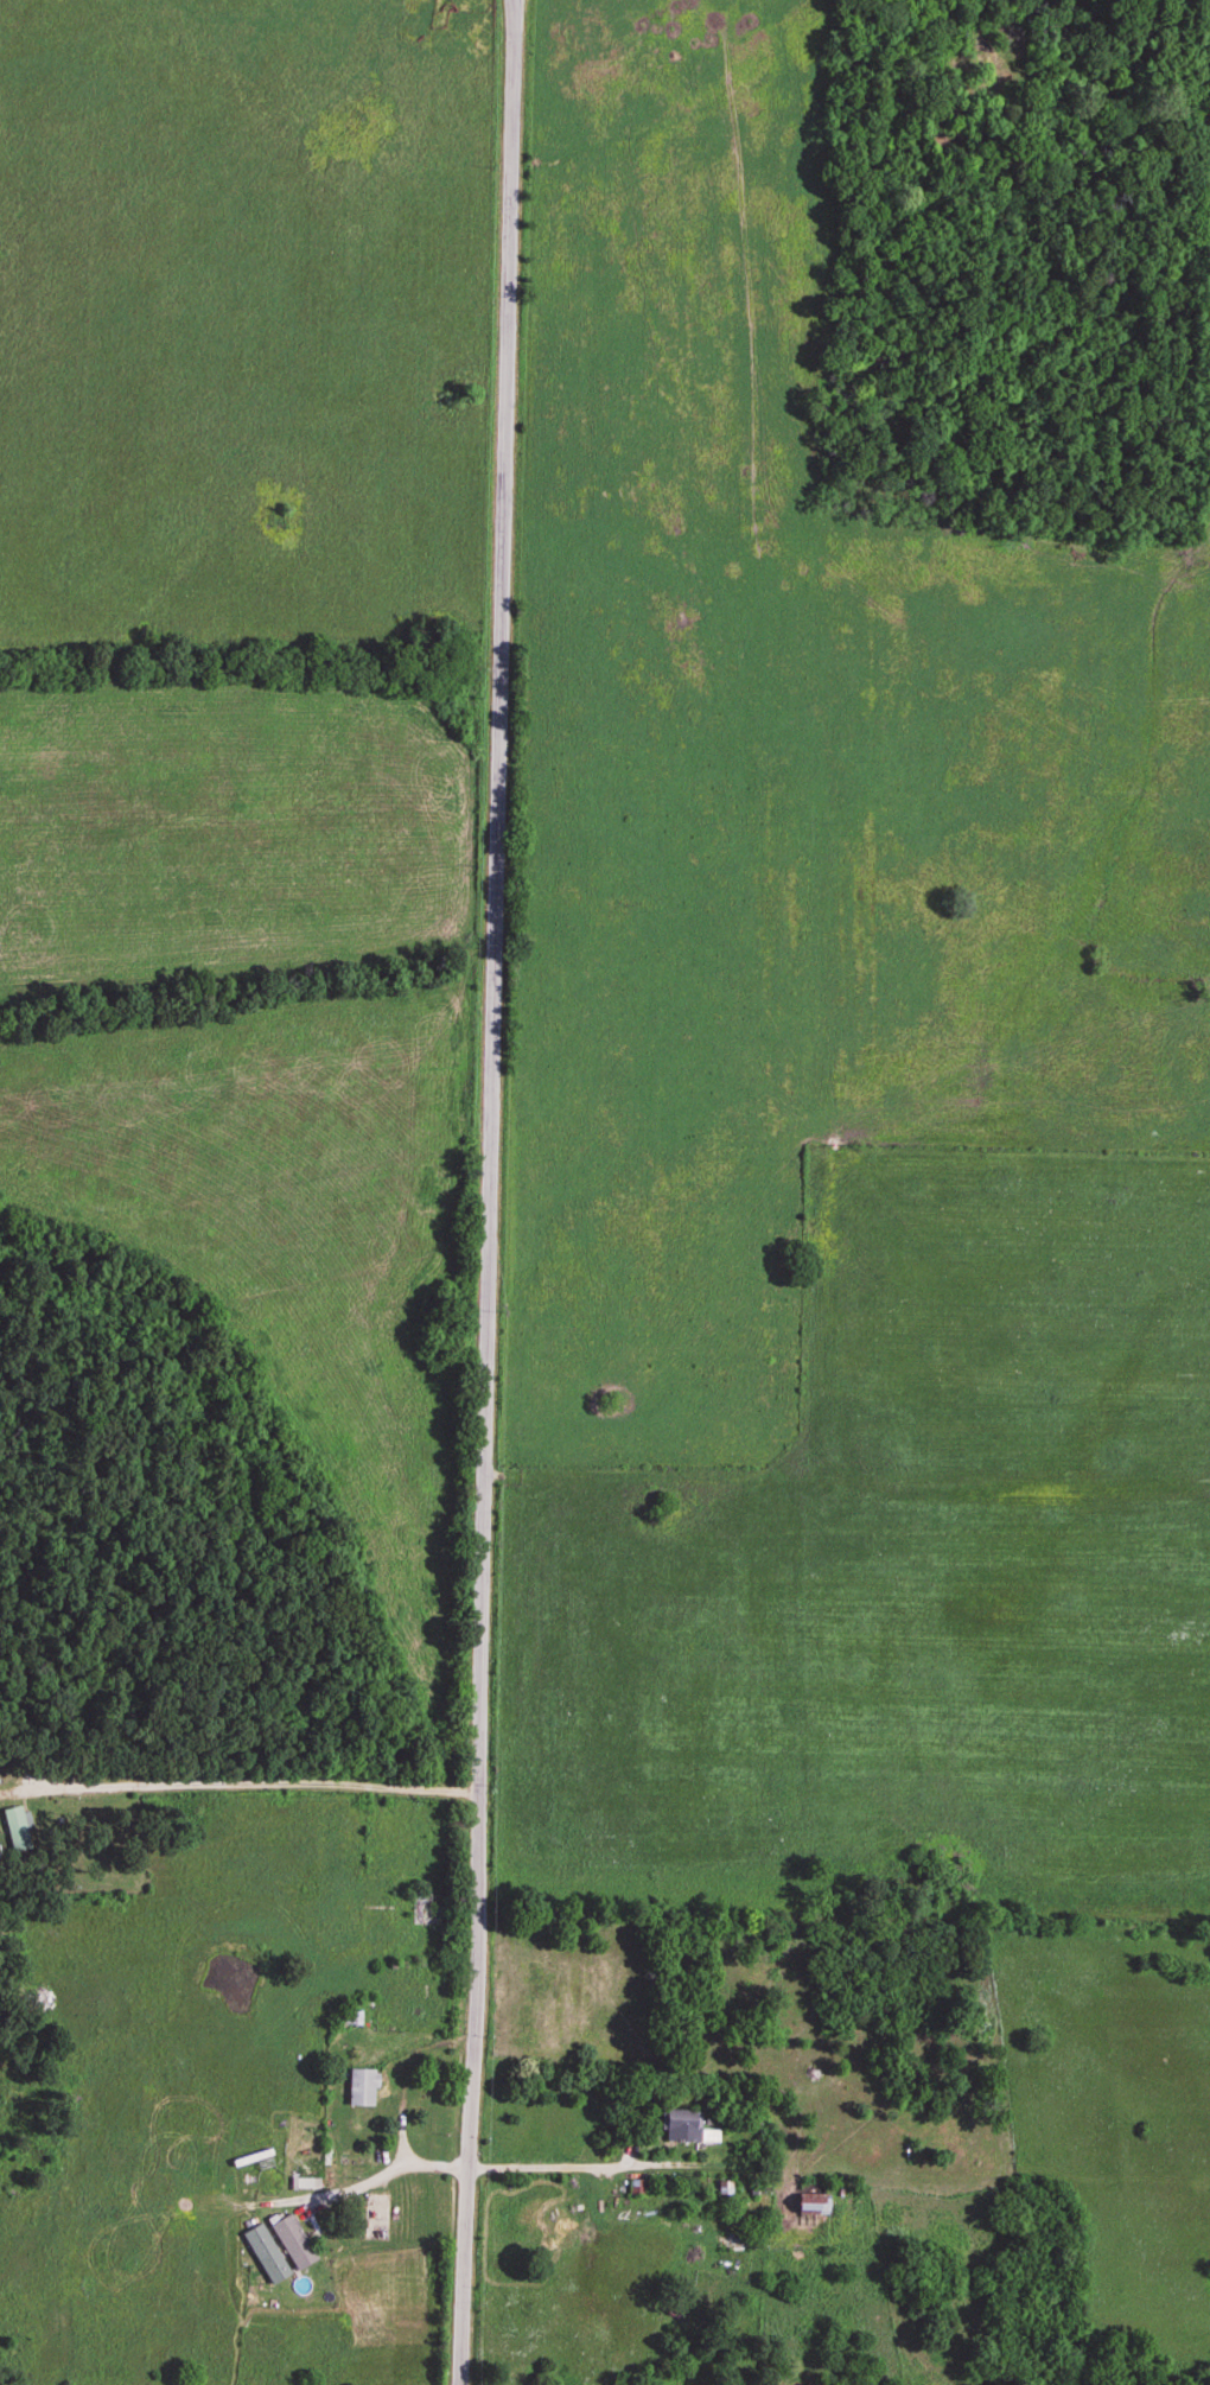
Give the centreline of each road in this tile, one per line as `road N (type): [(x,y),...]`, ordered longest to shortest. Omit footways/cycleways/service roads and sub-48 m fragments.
road 1 (residential): [(459,2384),(477,2010),(513,0)]
road 2 (residential): [(469,2165),(708,2165)]

